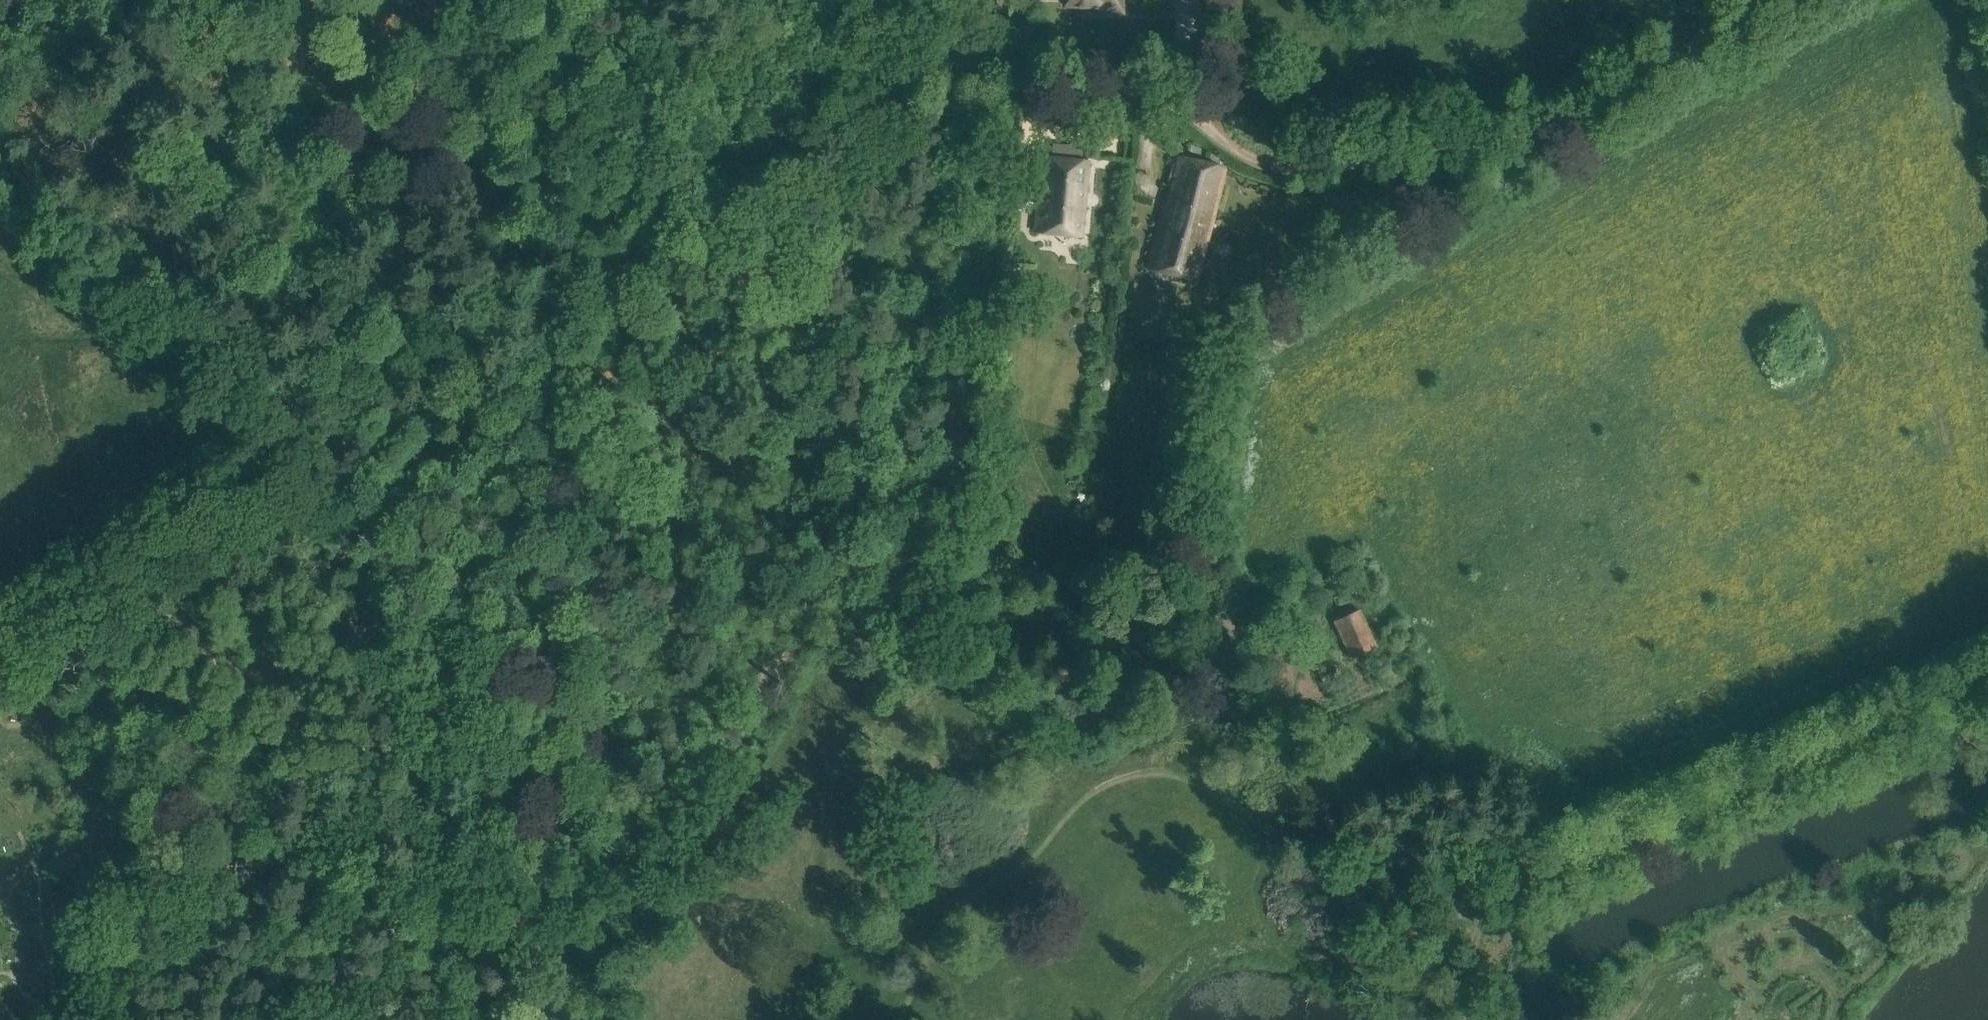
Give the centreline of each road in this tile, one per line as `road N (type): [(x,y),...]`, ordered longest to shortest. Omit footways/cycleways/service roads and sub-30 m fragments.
road 1 (track): [(901,600),(947,526),(958,487),(976,326),(921,212),(913,157),(931,94),(972,45),(1029,93),(1057,105),(1140,87),(1172,98),(1256,161),(1295,167),(1572,124),(1775,0)]
road 2 (track): [(401,1019),(487,937),(621,866),(720,758),(786,655),(901,600)]
road 3 (track): [(1987,691),(1491,901)]
road 4 (track): [(274,443),(0,627)]
road 5 (track): [(1491,901),(1470,984),(1477,1019)]

